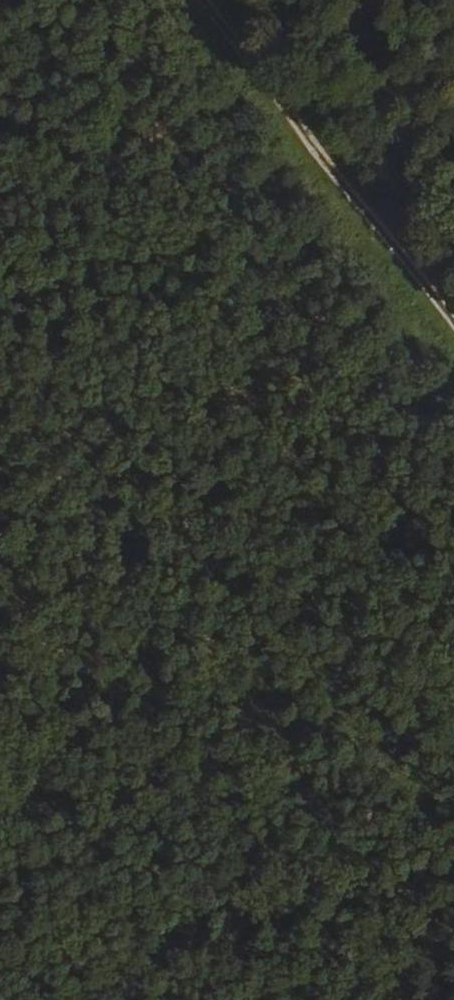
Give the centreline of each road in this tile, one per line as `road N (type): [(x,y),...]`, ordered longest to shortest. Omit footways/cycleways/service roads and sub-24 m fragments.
road 1 (track): [(198,0),(453,323)]

